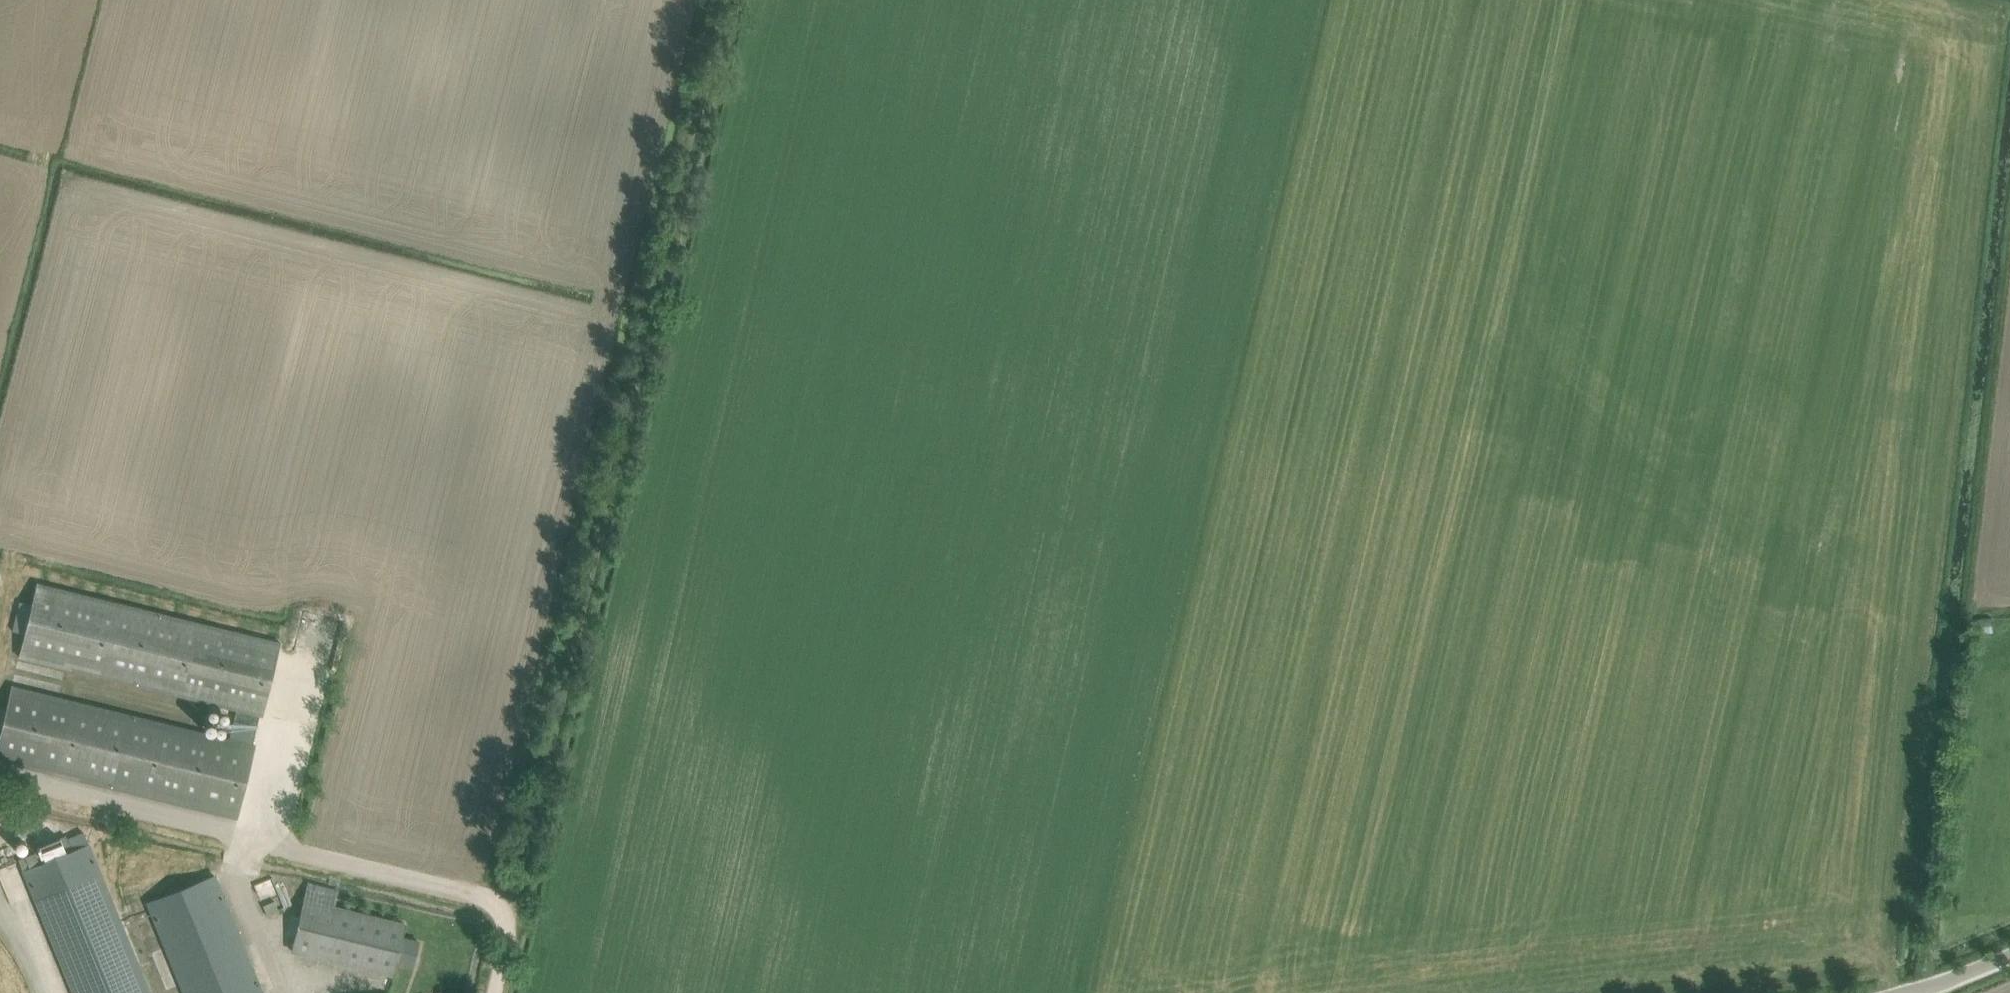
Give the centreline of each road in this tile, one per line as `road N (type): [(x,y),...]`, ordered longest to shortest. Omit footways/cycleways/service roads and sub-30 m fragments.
road 1 (track): [(484,992),(721,0)]

